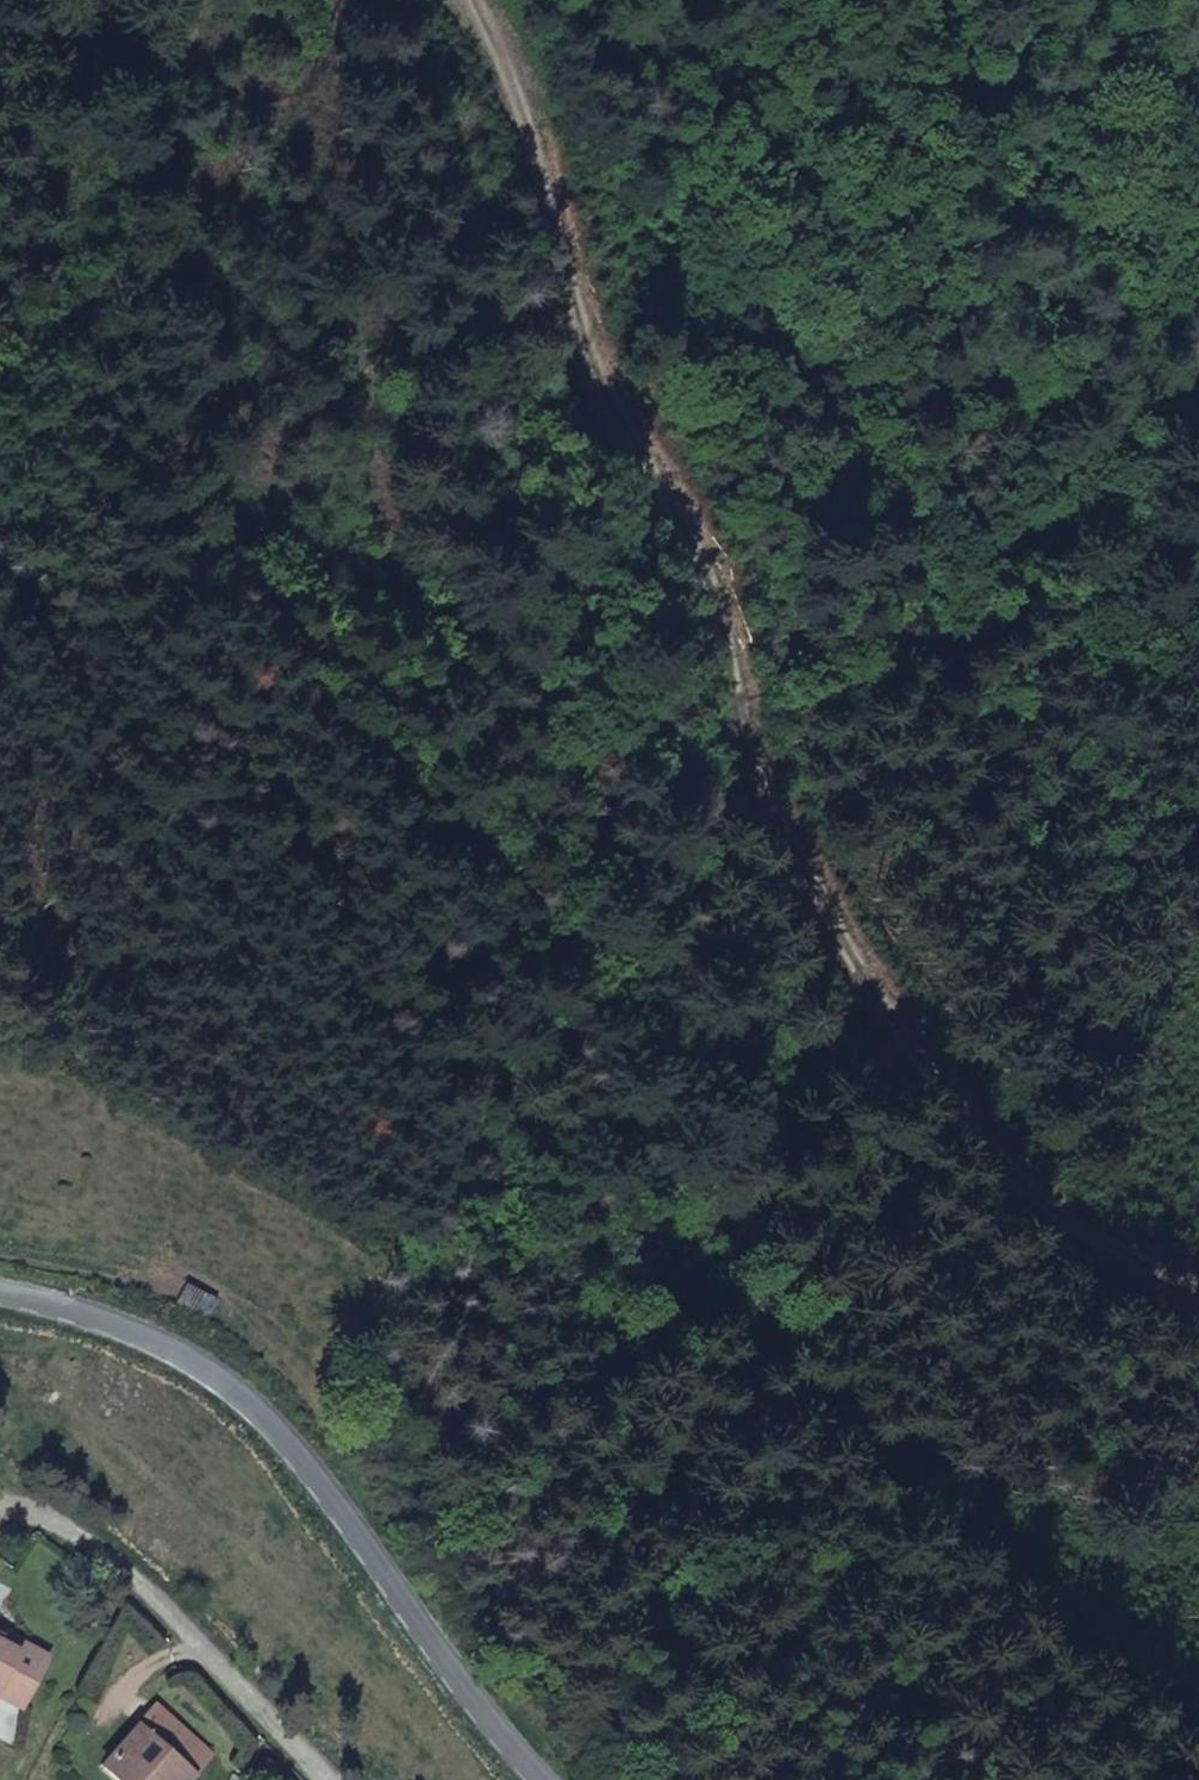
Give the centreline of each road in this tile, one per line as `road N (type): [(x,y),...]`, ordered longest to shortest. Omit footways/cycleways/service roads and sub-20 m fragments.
road 1 (track): [(471,0),(517,68),(714,663),(950,1098),(1198,1273)]
road 2 (unclassified): [(0,1292),(168,1349),(239,1392),(299,1456),(497,1733),(541,1779)]
road 3 (residential): [(325,1779),(126,1569),(18,1505),(0,1512)]

